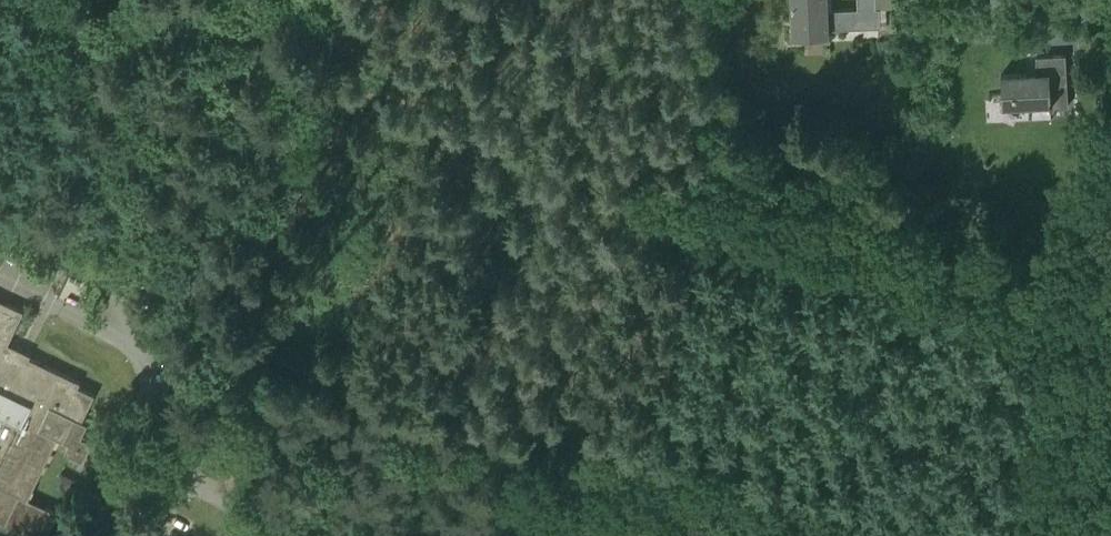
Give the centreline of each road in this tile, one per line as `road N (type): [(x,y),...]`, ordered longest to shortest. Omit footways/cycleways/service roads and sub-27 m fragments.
road 1 (unclassified): [(30,0),(258,415),(255,443),(226,501)]
road 2 (residential): [(0,210),(47,228),(89,258),(119,297),(140,354)]
road 3 (residential): [(140,354),(187,475),(226,501)]
road 4 (residential): [(140,354),(0,278)]

